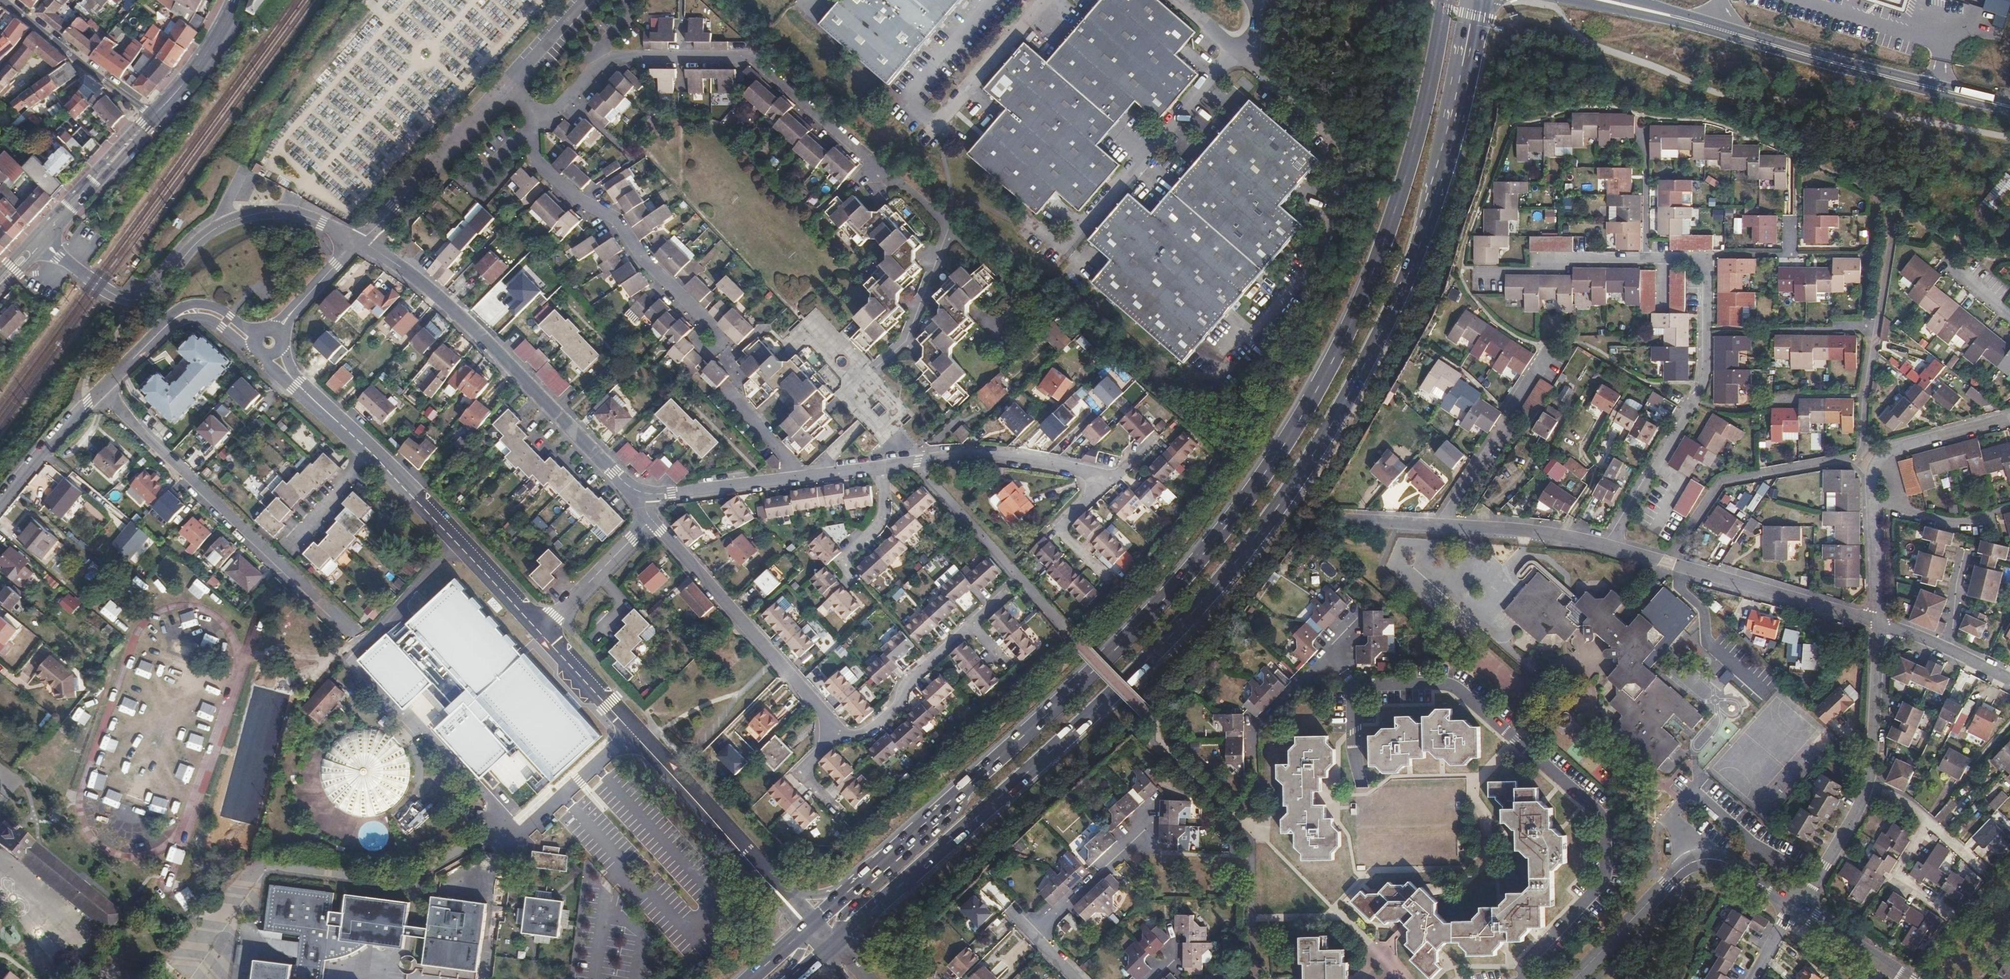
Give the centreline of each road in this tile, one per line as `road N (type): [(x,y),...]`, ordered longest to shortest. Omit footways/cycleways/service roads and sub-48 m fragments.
road 1 (primary): [(1443,9),(1426,98),(1375,265),(1298,423),(1150,613),(860,881)]
road 2 (primary): [(876,906),(1118,695),(1272,519),(1333,431),(1393,315),(1462,104)]
road 3 (residential): [(539,120),(615,57),(753,59),(950,228),(907,343),(879,367),(924,417),(885,451),(885,466)]
road 4 (residential): [(1362,786),(1354,719),(1361,684),(1447,684),(1602,815),(1611,850),(1605,874),(1529,960),(1527,978)]
road 5 (residential): [(811,478),(738,407),(735,377),(709,342),(704,316),(646,262),(622,221),(581,202),(536,162),(530,136),(539,120)]
road 6 (residential): [(360,243),(441,299),(614,472),(647,494)]
road 7 (residential): [(1610,548),(1706,370),(1706,266),(1647,259)]
road 8 (residential): [(363,635),(98,392)]
road 9 (tertiary): [(59,256),(131,301),(154,293),(205,236),(258,213),(308,217),(360,243)]
road 10 (tertiary): [(765,876),(543,629)]
road 11 (residential): [(1794,907),(1865,792),(1880,623)]
road 12 (residential): [(651,520),(837,732)]
road 13 (residential): [(1610,548),(1880,623)]
road 14 (residential): [(1794,907),(1723,861),(1693,862),(1575,978)]
road 15 (tertiary): [(1563,0),(1820,61)]
road 16 (tertiary): [(543,629),(371,454)]
road 17 (residential): [(1102,476),(957,455),(885,466)]
road 18 (residential): [(1868,457),(1865,408),(1892,246)]
road 19 (tertiary): [(1820,61),(1627,0)]
road 20 (residential): [(1547,353),(1452,504),(1448,526)]
road 21 (residential): [(254,345),(210,312),(193,311),(175,318),(98,392)]
road 22 (track): [(246,167),(273,108),(348,0)]
road 23 (tertiary): [(2009,109),(1820,61)]
road 24 (residential): [(837,732),(861,736),(898,707),(909,680),(972,626)]
road 25 (residential): [(1647,259),(1560,259),(1531,272),(1476,272)]
road 26 (residential): [(1880,623),(1868,457)]
road 27 (residential): [(811,478),(647,494)]
road 28 (residential): [(1448,526),(1610,548)]
road 29 (secondary): [(51,240),(155,115)]
road 30 (residential): [(543,629),(651,520)]
road 31 (residential): [(1032,934),(1144,831)]
road 32 (residential): [(98,392),(0,508)]
road 33 (residential): [(155,115),(38,22)]
road 34 (residential): [(1868,457),(2009,419)]
road 35 (secondary): [(236,0),(206,54),(155,115)]
road 36 (residential): [(1102,476),(1061,527),(1112,579)]
road 37 (residential): [(885,466),(885,504),(843,559),(858,580)]
road 38 (residential): [(1906,978),(1794,907)]
road 39 (residential): [(371,454),(289,547)]
road 40 (tertiary): [(360,243),(276,330)]

